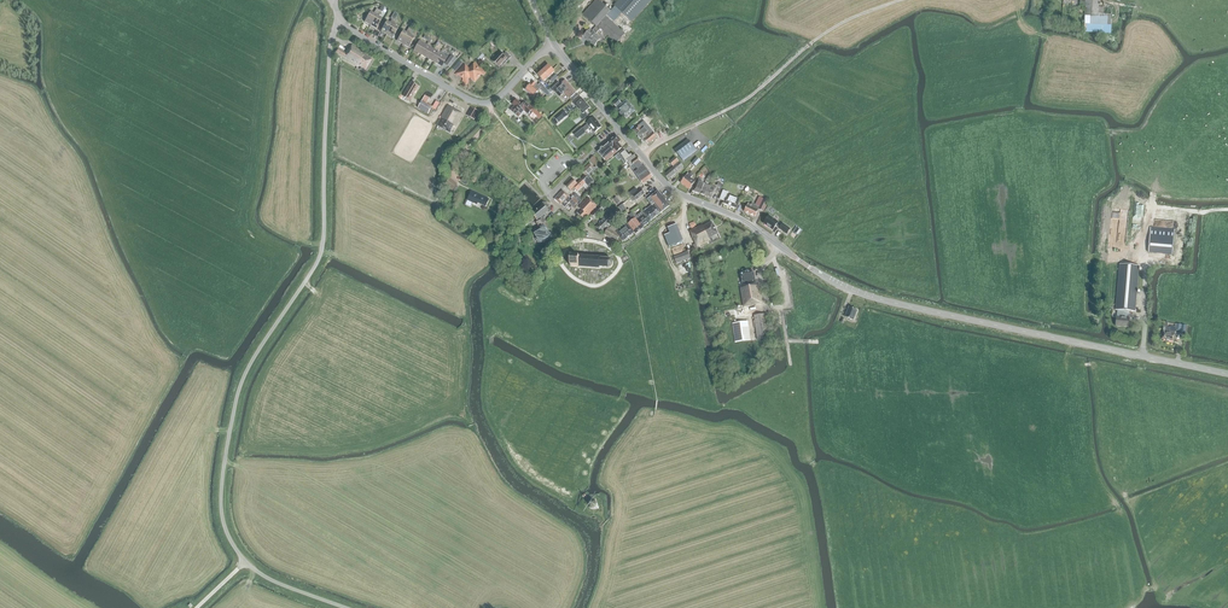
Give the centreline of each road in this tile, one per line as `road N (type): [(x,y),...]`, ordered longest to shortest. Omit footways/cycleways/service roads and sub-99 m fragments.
road 1 (unclassified): [(347,607),(261,575),(226,535),(220,512),(240,394),(318,267),(324,243),(336,22)]
road 2 (tertiary): [(1227,376),(858,293),(753,227),(686,197)]
road 3 (unclassified): [(639,153),(735,107),(828,32),(905,0)]
road 4 (unclassified): [(554,44),(500,96),(480,103),(336,22)]
road 5 (residential): [(550,198),(624,247),(686,197)]

